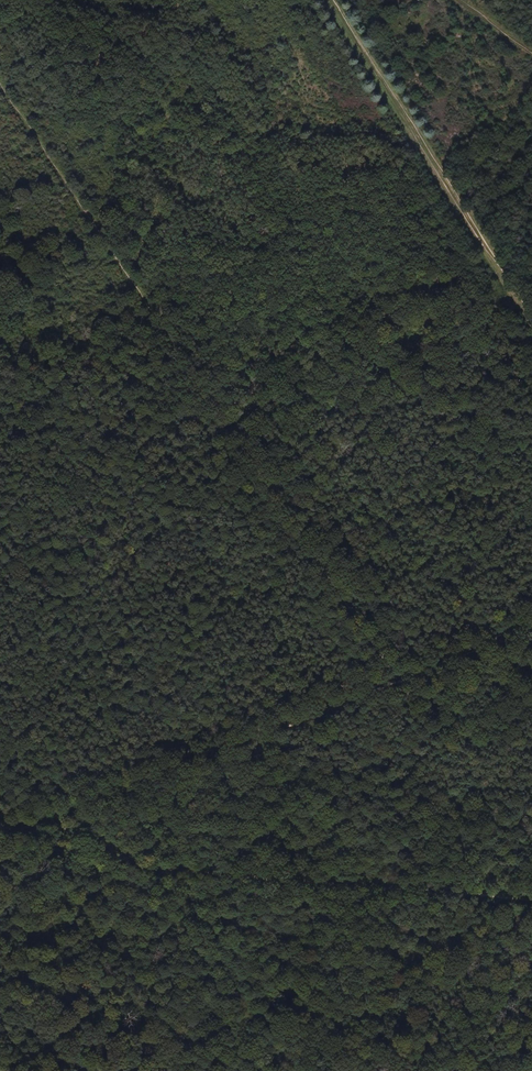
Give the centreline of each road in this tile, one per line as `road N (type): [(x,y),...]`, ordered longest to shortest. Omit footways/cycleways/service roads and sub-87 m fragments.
road 1 (track): [(42,822),(531,625)]
road 2 (track): [(42,822),(151,867),(531,898)]
road 3 (track): [(531,314),(329,0)]

